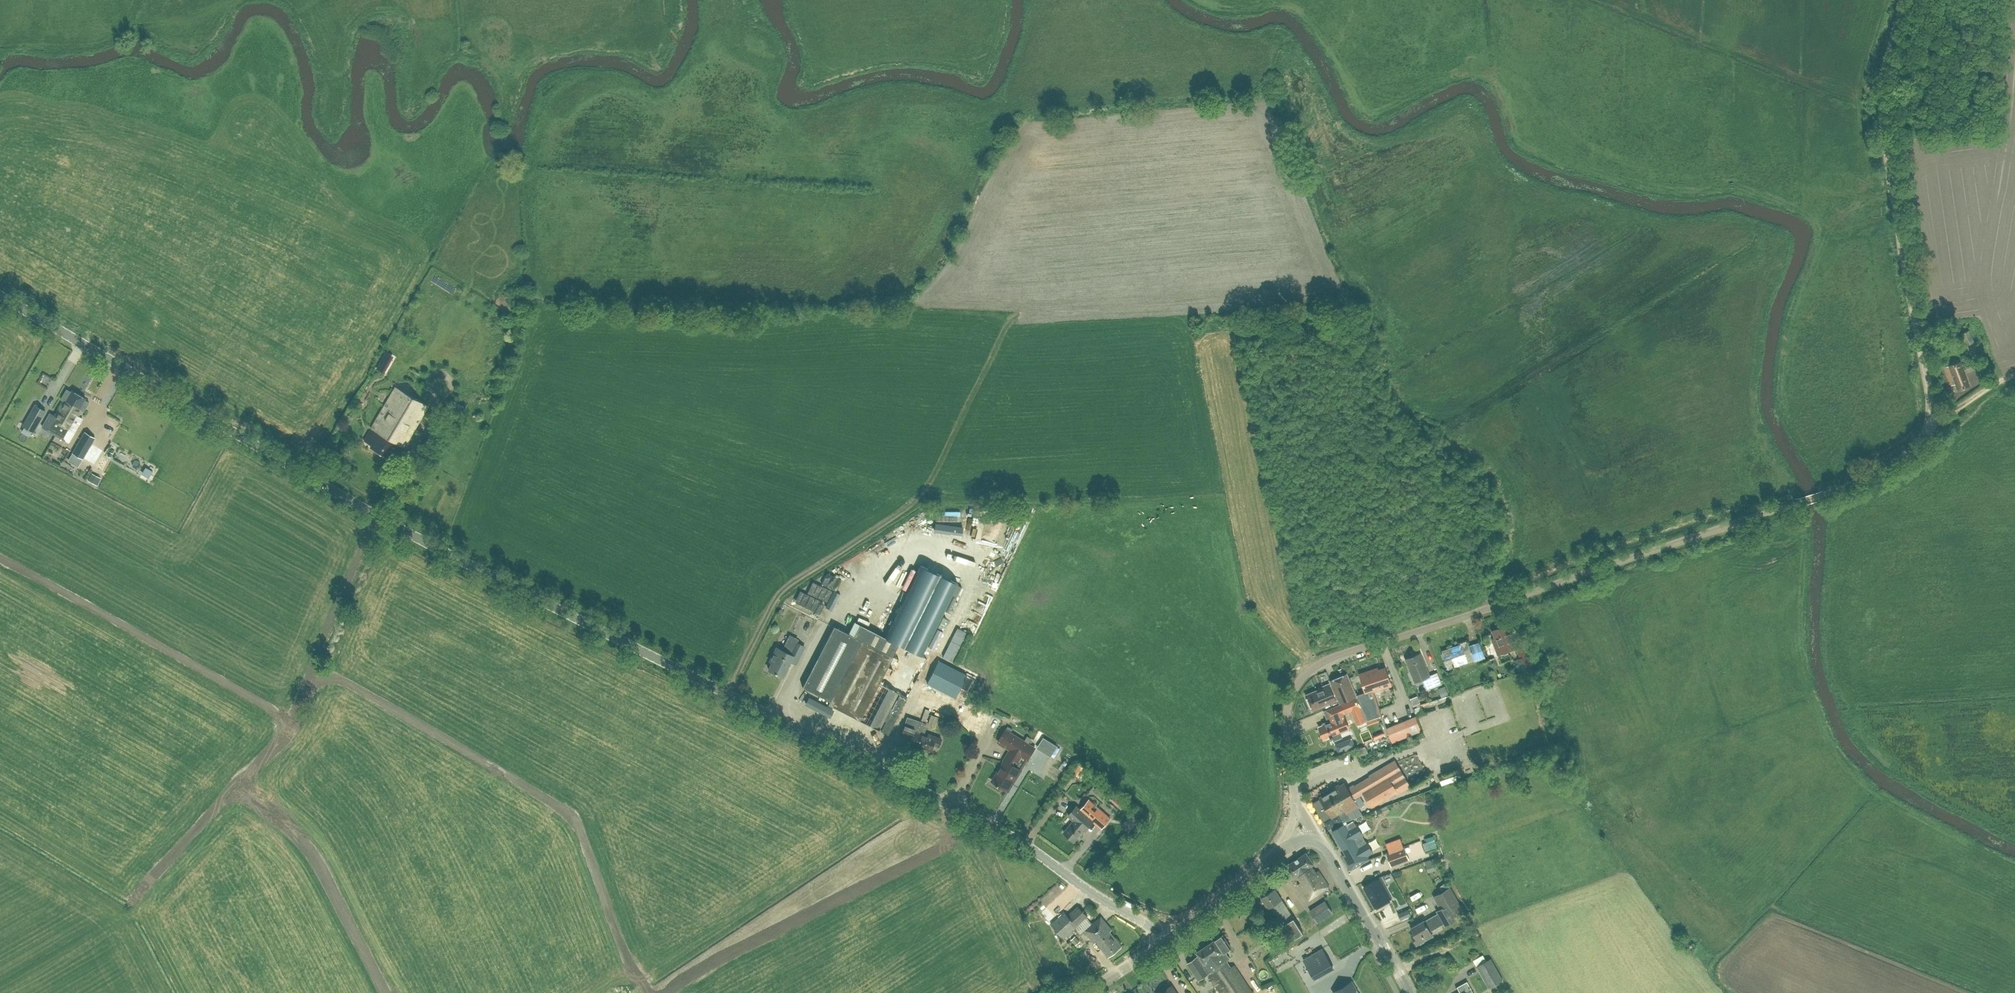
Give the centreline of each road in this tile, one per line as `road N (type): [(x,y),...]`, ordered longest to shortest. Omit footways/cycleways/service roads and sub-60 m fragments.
road 1 (tertiary): [(1165,938),(1021,839),(376,515),(0,294)]
road 2 (unclassified): [(1302,836),(1286,714),(1305,674),(1329,658),(1823,493)]
road 3 (track): [(1935,423),(1890,143),(1886,84),(1905,0)]
road 4 (unclassified): [(2014,371),(1887,466),(1823,493)]
road 5 (tertiary): [(1409,992),(1326,849),(1302,836)]
road 6 (tertiary): [(1165,938),(1302,836)]

